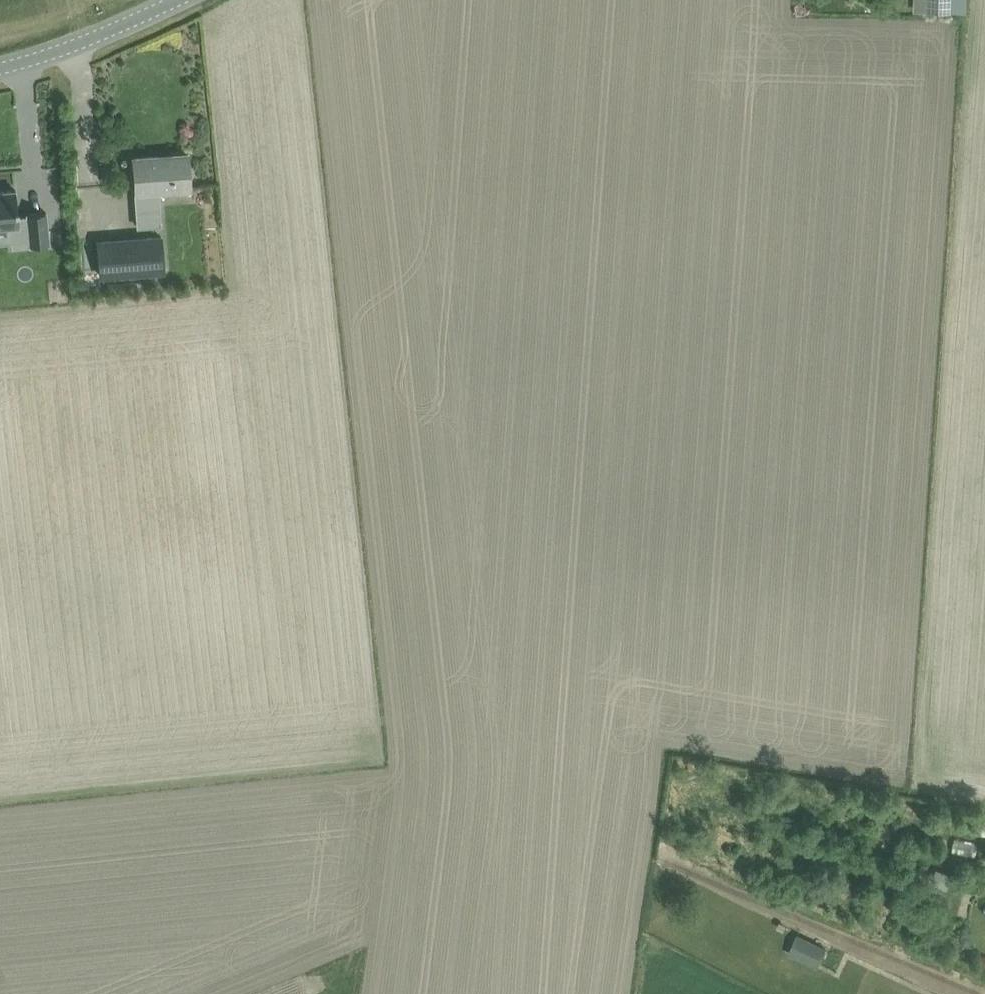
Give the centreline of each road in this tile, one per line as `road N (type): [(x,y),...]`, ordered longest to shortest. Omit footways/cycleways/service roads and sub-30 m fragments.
road 1 (tertiary): [(169,0),(0,66)]

